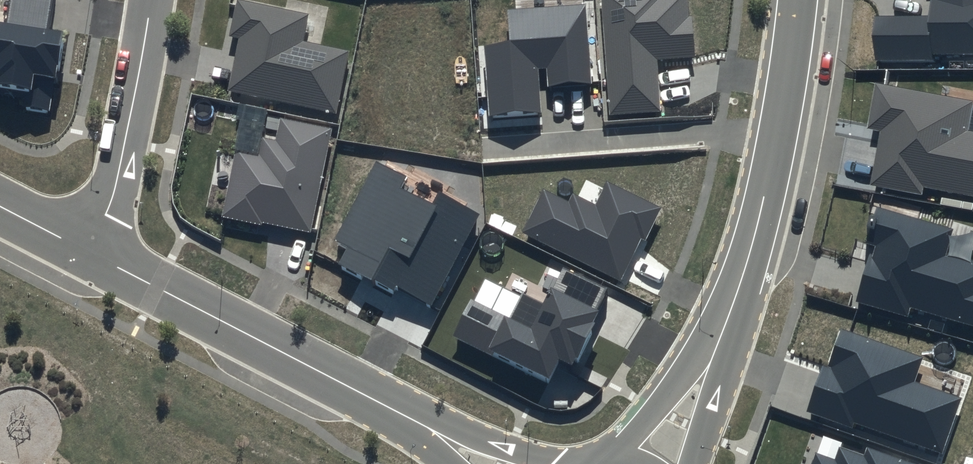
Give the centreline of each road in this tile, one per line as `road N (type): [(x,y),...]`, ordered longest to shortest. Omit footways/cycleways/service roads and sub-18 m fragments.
road 1 (residential): [(89,251),(405,416)]
road 2 (tertiary): [(797,0),(768,186),(719,339)]
road 3 (residential): [(89,251),(117,181),(152,0)]
road 4 (tertiary): [(611,463),(679,374),(719,339)]
road 5 (residential): [(405,416),(563,463)]
road 6 (tertiary): [(719,339),(715,400),(693,463)]

